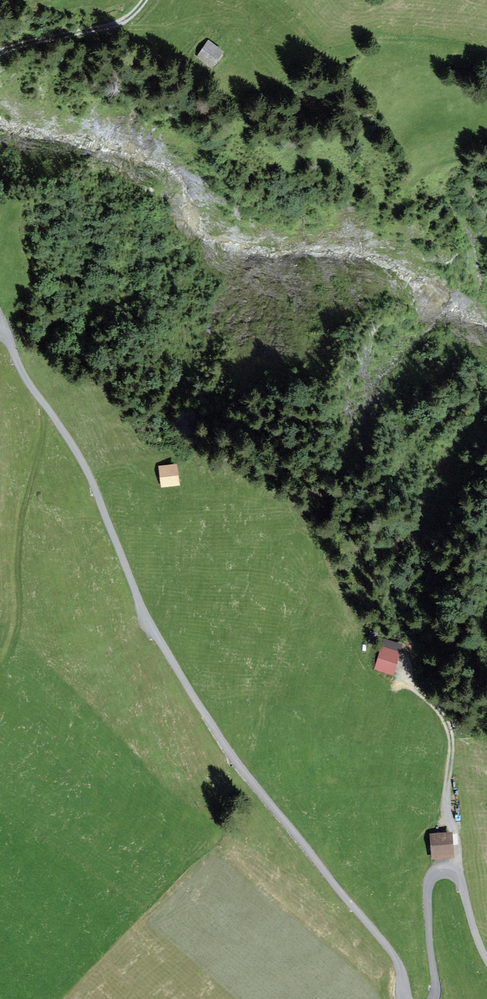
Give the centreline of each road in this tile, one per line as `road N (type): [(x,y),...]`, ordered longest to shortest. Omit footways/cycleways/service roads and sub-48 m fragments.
road 1 (unclassified): [(413,998),(404,965),(247,770),(157,635),(96,480),(25,370),(12,336),(0,335)]
road 2 (unclassified): [(486,957),(458,877),(440,874),(432,937),(440,998)]
road 3 (track): [(415,680),(455,732),(444,812),(460,837),(458,877)]
road 4 (track): [(0,58),(127,26),(153,0)]

